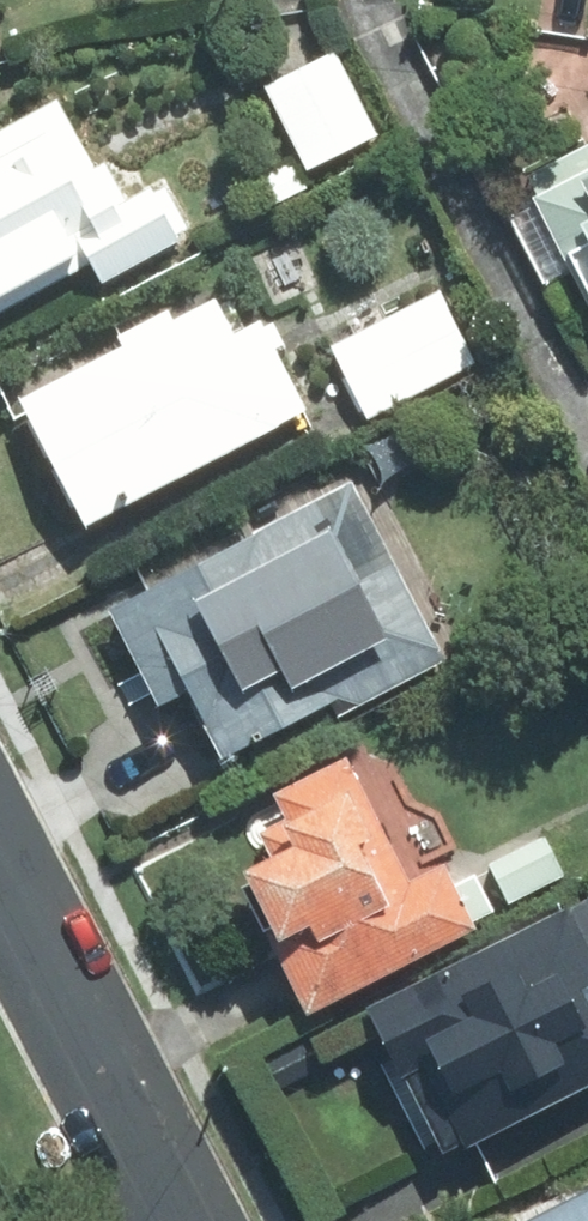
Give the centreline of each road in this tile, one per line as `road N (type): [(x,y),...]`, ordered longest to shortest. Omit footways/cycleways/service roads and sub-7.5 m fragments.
road 1 (residential): [(179,1220),(0,876)]

